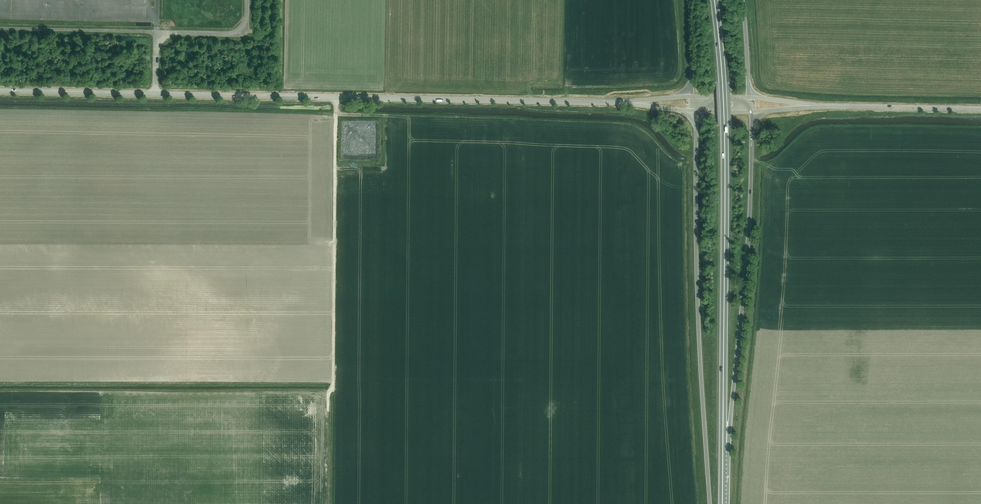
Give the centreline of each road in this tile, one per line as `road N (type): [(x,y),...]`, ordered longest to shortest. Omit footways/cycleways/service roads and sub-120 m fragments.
road 1 (tertiary): [(634,103),(0,91)]
road 2 (trunk): [(723,447),(724,120),(714,0)]
road 3 (trunk): [(694,111),(697,369),(711,503)]
road 4 (trunk): [(723,447),(750,219),(751,111)]
road 5 (track): [(328,412),(336,97)]
road 6 (tertiary): [(980,109),(805,106)]

